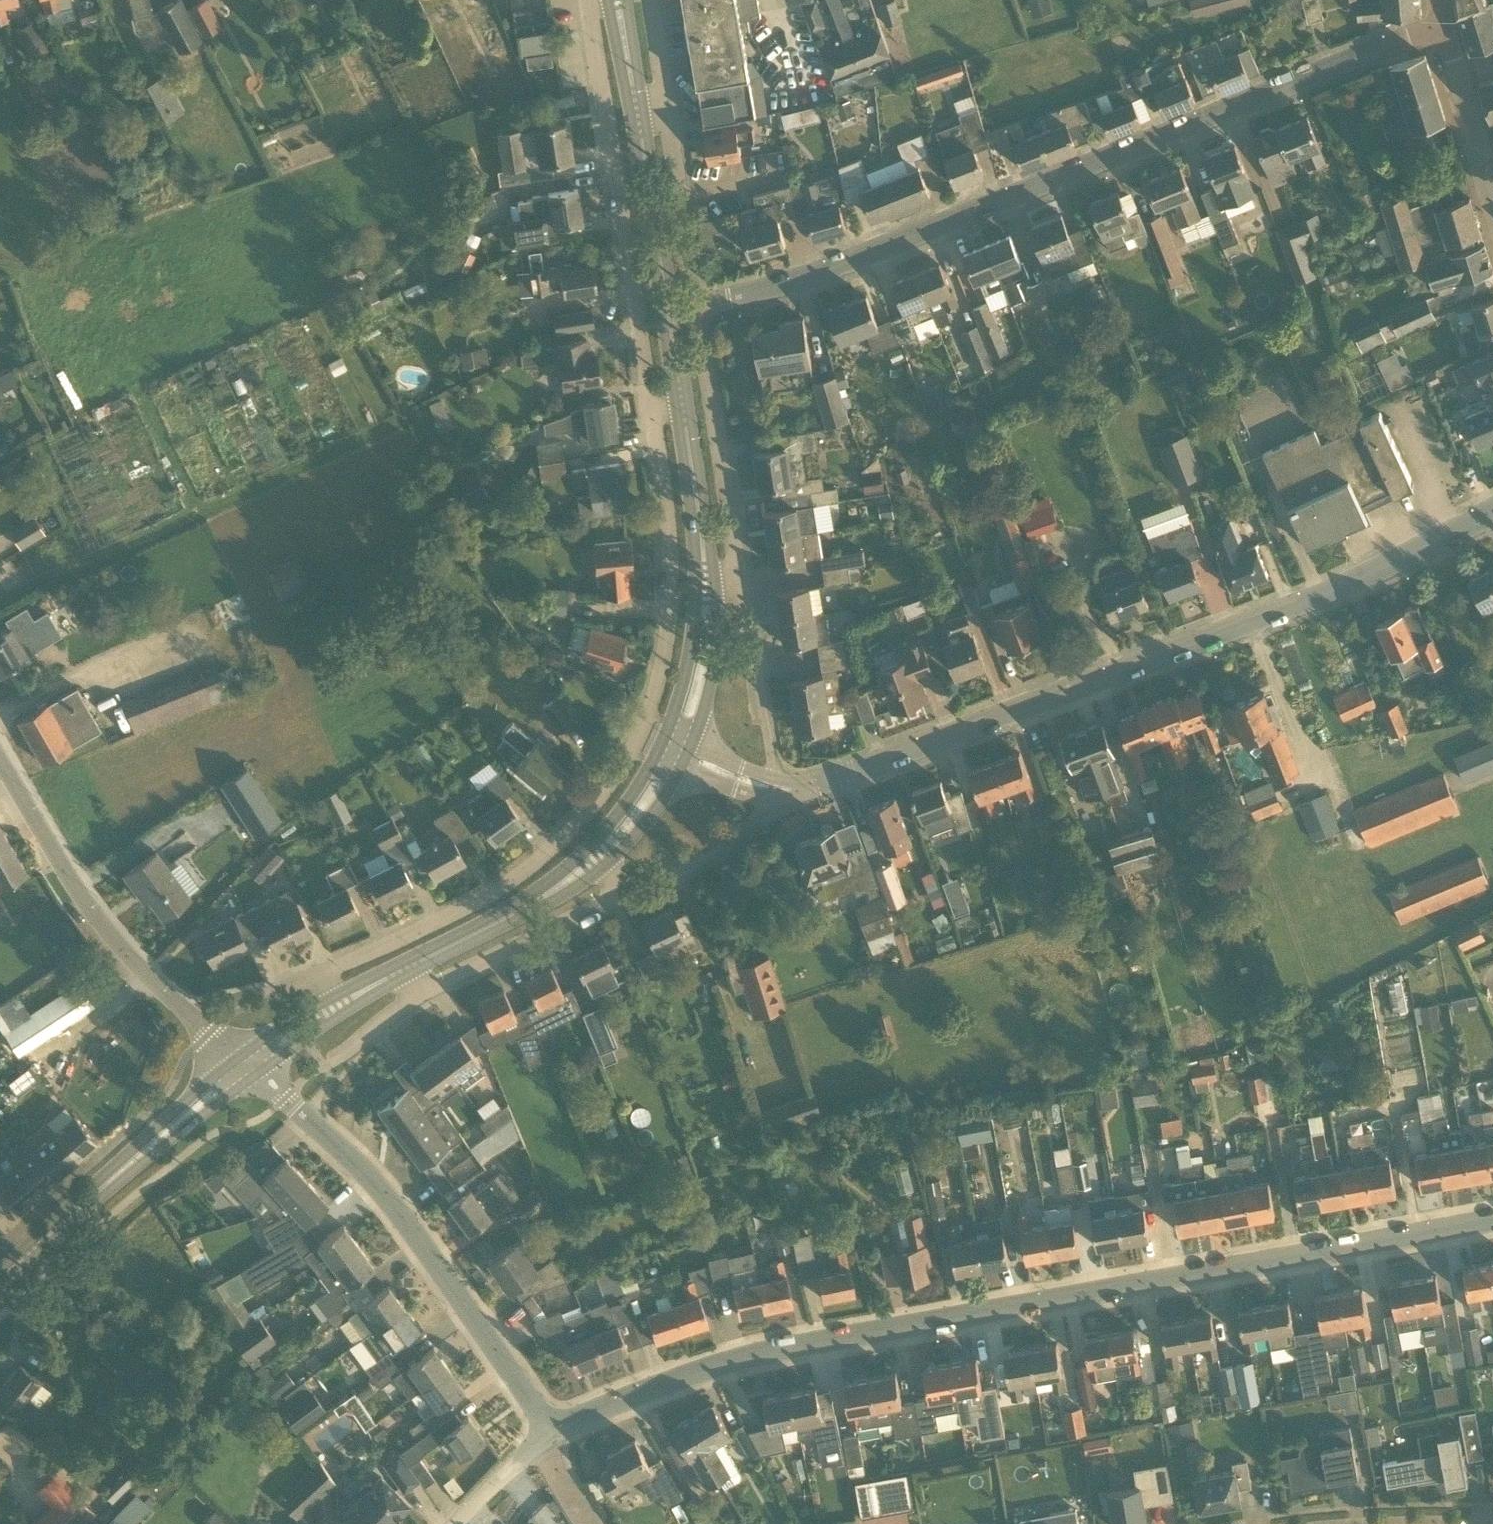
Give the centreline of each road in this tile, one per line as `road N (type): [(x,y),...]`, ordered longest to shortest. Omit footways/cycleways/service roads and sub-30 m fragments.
road 1 (residential): [(545,1433),(768,1352),(1492,1219)]
road 2 (residential): [(698,306),(870,253),(1443,27)]
road 3 (residential): [(772,788),(814,786),(1317,597),(1492,513)]
road 4 (residential): [(652,405),(670,598),(657,689),(631,752),(594,806),(505,885),(315,977)]
road 5 (residential): [(545,1433),(406,1221),(285,1099)]
road 6 (residential): [(587,0),(652,405)]
road 7 (residential): [(239,1055),(117,943),(0,762)]
road 8 (primary): [(682,399),(637,112)]
road 9 (residential): [(741,580),(698,306)]
road 10 (residential): [(421,995),(623,894)]
road 11 (residential): [(698,306),(667,107)]
road 12 (primary): [(239,1055),(134,1149),(98,1192)]
road 13 (primary): [(98,1192),(251,1077)]
road 14 (primary): [(706,583),(682,399)]
road 15 (residential): [(1492,203),(1443,27)]
road 16 (primary): [(694,737),(716,661),(706,583)]
road 17 (primary): [(408,968),(537,901)]
road 18 (primary): [(706,583),(670,722)]
road 19 (residential): [(760,715),(741,580)]
road 20 (primary): [(0,1279),(98,1192)]
road 21 (residential): [(454,1523),(545,1433)]
road 22 (residential): [(325,1067),(421,995)]

